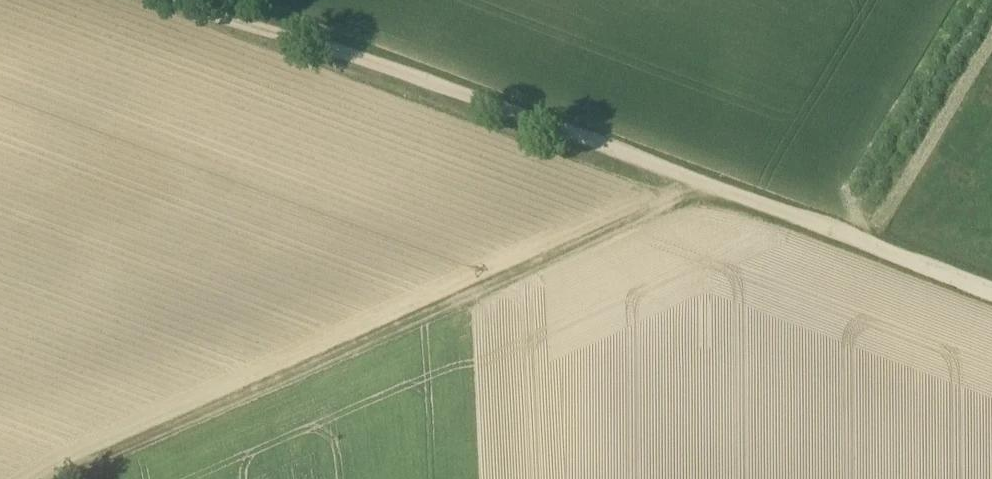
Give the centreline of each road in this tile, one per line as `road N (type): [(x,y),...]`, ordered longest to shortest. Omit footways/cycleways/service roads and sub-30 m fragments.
road 1 (track): [(219,0),(991,286)]
road 2 (track): [(50,478),(702,180)]

